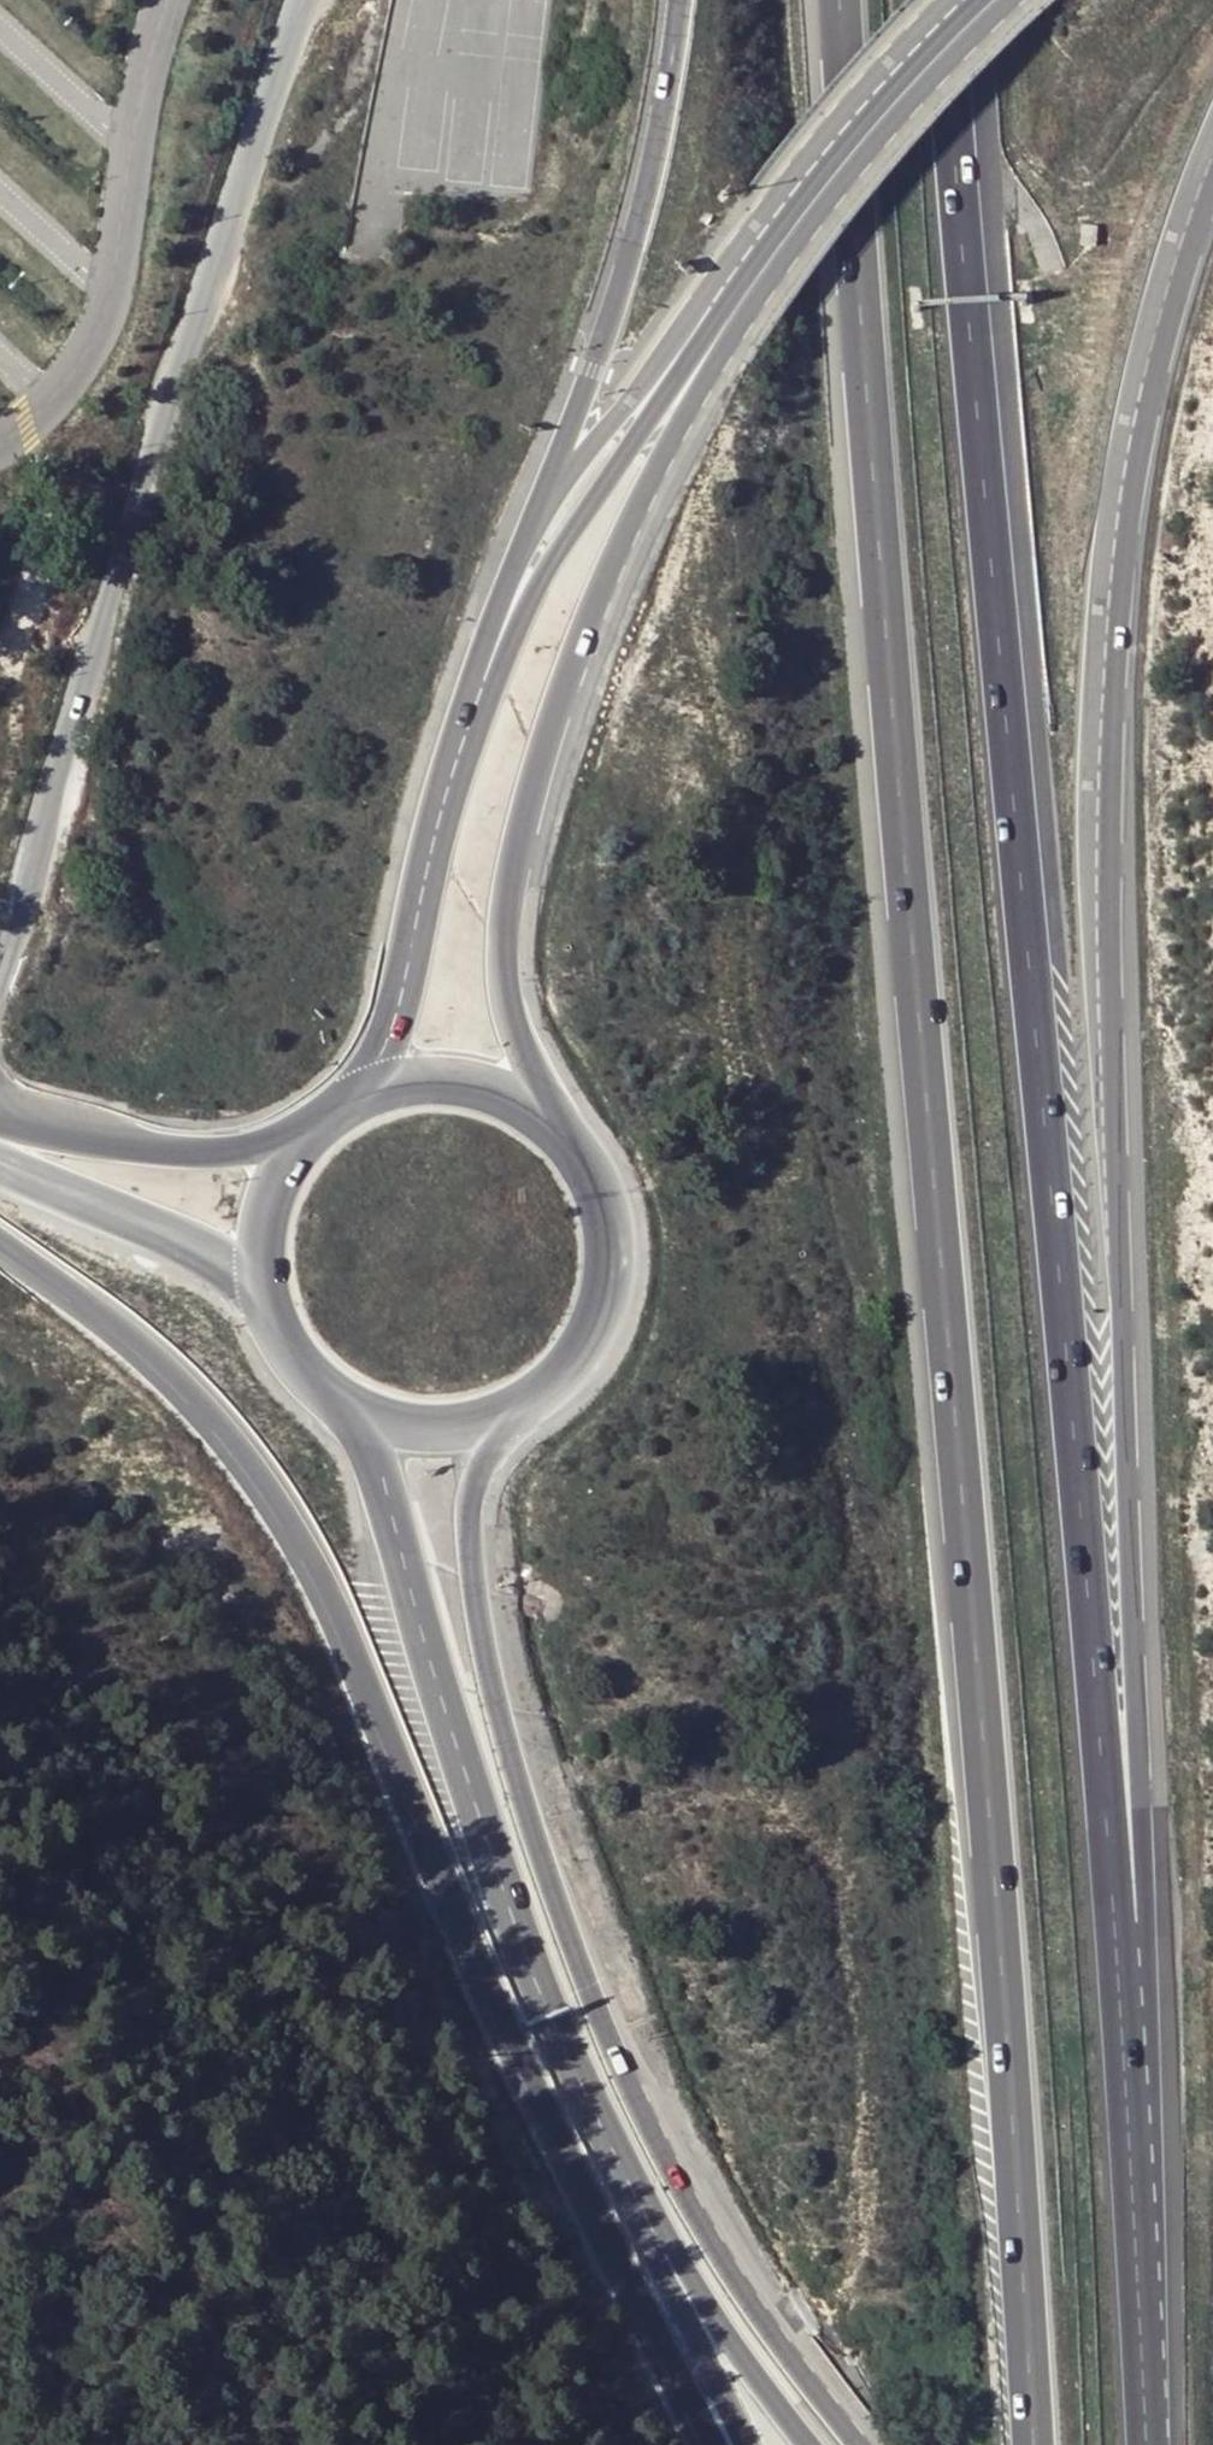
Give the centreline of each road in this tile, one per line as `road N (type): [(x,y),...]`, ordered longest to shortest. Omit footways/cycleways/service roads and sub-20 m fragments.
road 1 (motorway): [(842,0),(1006,1958),(1035,2444)]
road 2 (motorway): [(1138,2206),(1079,1427),(991,471),(959,0)]
road 3 (motorway): [(1138,2206),(1111,858),(1115,692),(1146,409),(1212,184)]
road 4 (motorway): [(0,1241),(172,1367),(226,1426),(287,1516),(407,1789),(458,1946),(532,2121),(707,2444)]
road 5 (secondary): [(558,1130),(508,1010),(502,929),(534,781),(578,644),(681,424),(780,262),(853,160),(1005,0)]
road 6 (secondary): [(859,2444),(701,2231),(626,2085),(543,1873),(492,1693),(468,1520),(478,1474),(529,1401)]
road 7 (unclassified): [(0,983),(303,0)]
road 8 (secondary): [(939,0),(825,134),(754,240),(552,568),(456,761)]
road 9 (secondary): [(338,1400),(382,1476),(419,1626),(547,2009),(648,2220)]
road 10 (motorway): [(678,0),(657,154),(604,346),(480,672),(456,761)]
road 11 (secondary): [(456,761),(390,1036),(354,1097)]
road 12 (secondary): [(529,1401),(574,1359),(602,1303),(609,1241),(594,1181),(558,1130)]
road 13 (secondary): [(0,1173),(267,1309)]
road 14 (secondary): [(295,1146),(209,1157),(161,1154),(0,1119)]
road 15 (secondary): [(648,2220),(807,2444)]
road 16 (motorway): [(648,2220),(734,2444)]
road 17 (motorway): [(1149,2444),(1138,2206)]
road 18 (secondary): [(558,1130),(497,1090),(424,1078),(354,1097)]
road 19 (secondary): [(338,1400),(383,1421),(433,1429),(483,1422),(529,1401)]
road 20 (secondary): [(295,1146),(267,1196),(258,1253),(267,1309)]

